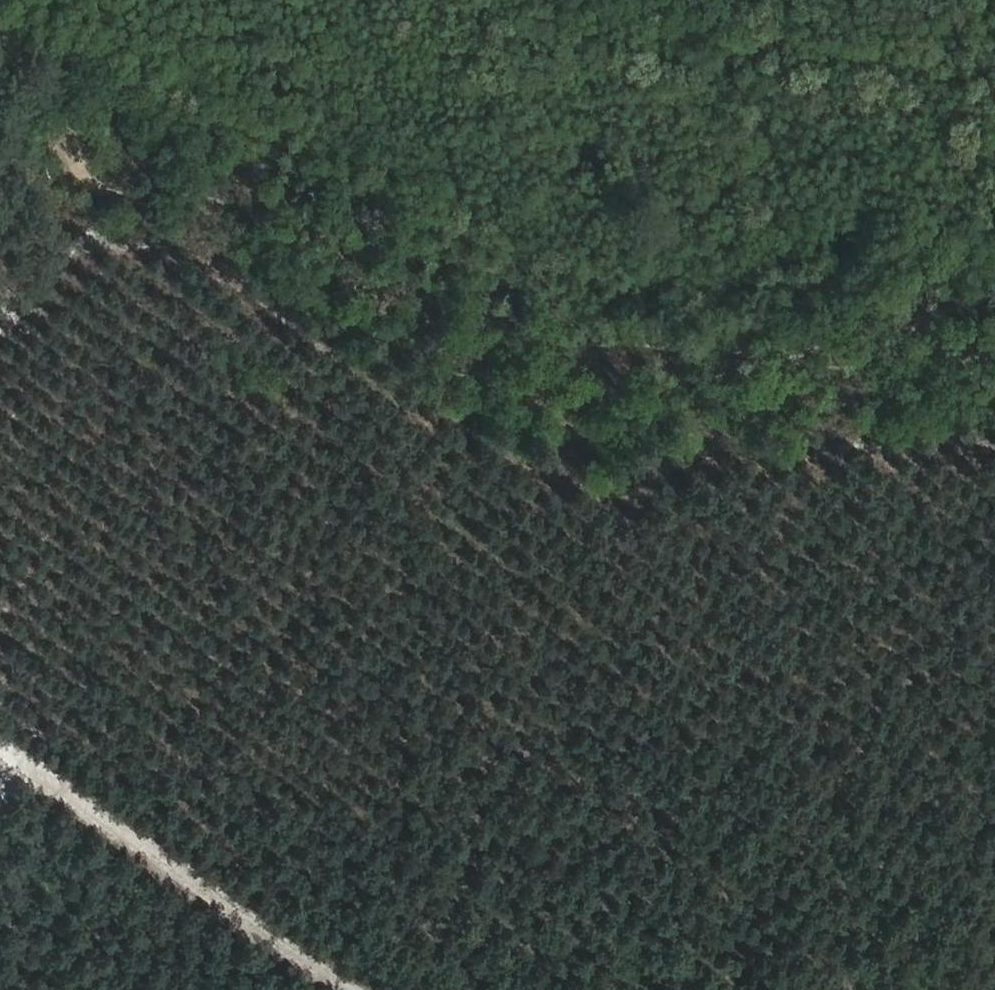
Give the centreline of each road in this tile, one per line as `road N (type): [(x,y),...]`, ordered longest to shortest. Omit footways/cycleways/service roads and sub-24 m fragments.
road 1 (track): [(41,778),(348,989)]
road 2 (track): [(41,778),(84,720),(0,678)]

